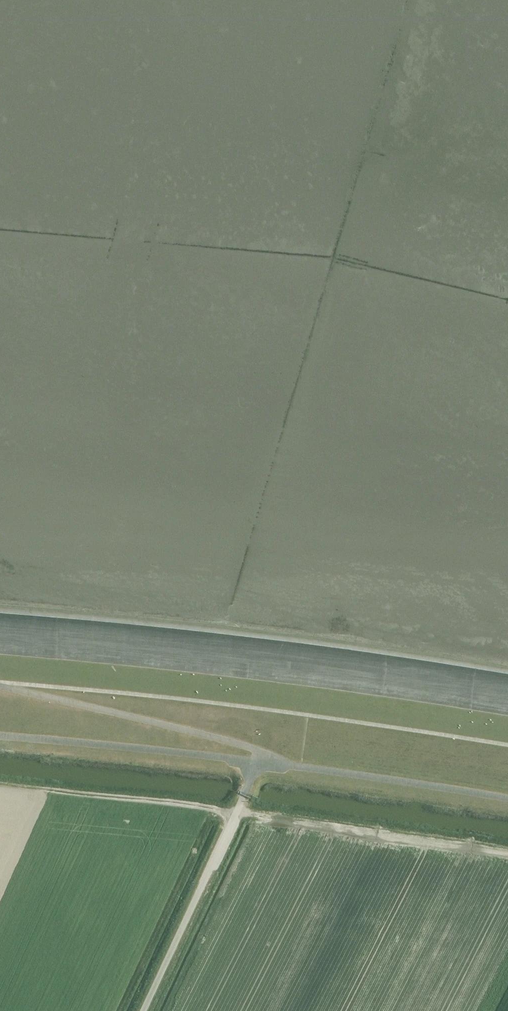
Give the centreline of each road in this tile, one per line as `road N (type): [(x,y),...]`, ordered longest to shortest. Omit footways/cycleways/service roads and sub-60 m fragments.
road 1 (unclassified): [(143,1010),(260,764)]

